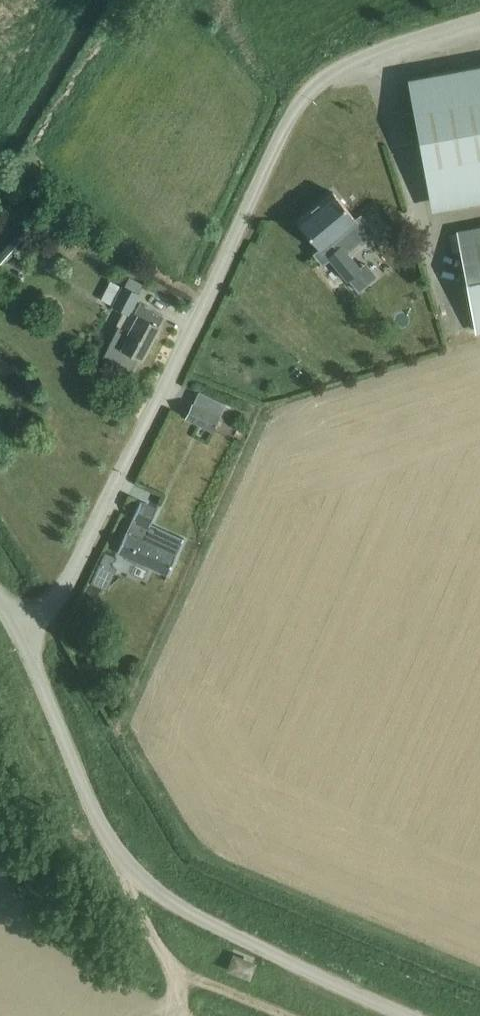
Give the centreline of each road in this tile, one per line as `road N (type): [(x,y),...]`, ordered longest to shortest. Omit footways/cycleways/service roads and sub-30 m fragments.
road 1 (unclassified): [(479,18),(345,65),(298,106),(63,591),(22,641)]
road 2 (unclassified): [(414,1015),(192,914),(142,882),(94,815),(22,641)]
road 3 (track): [(171,1015),(175,970),(120,860)]

